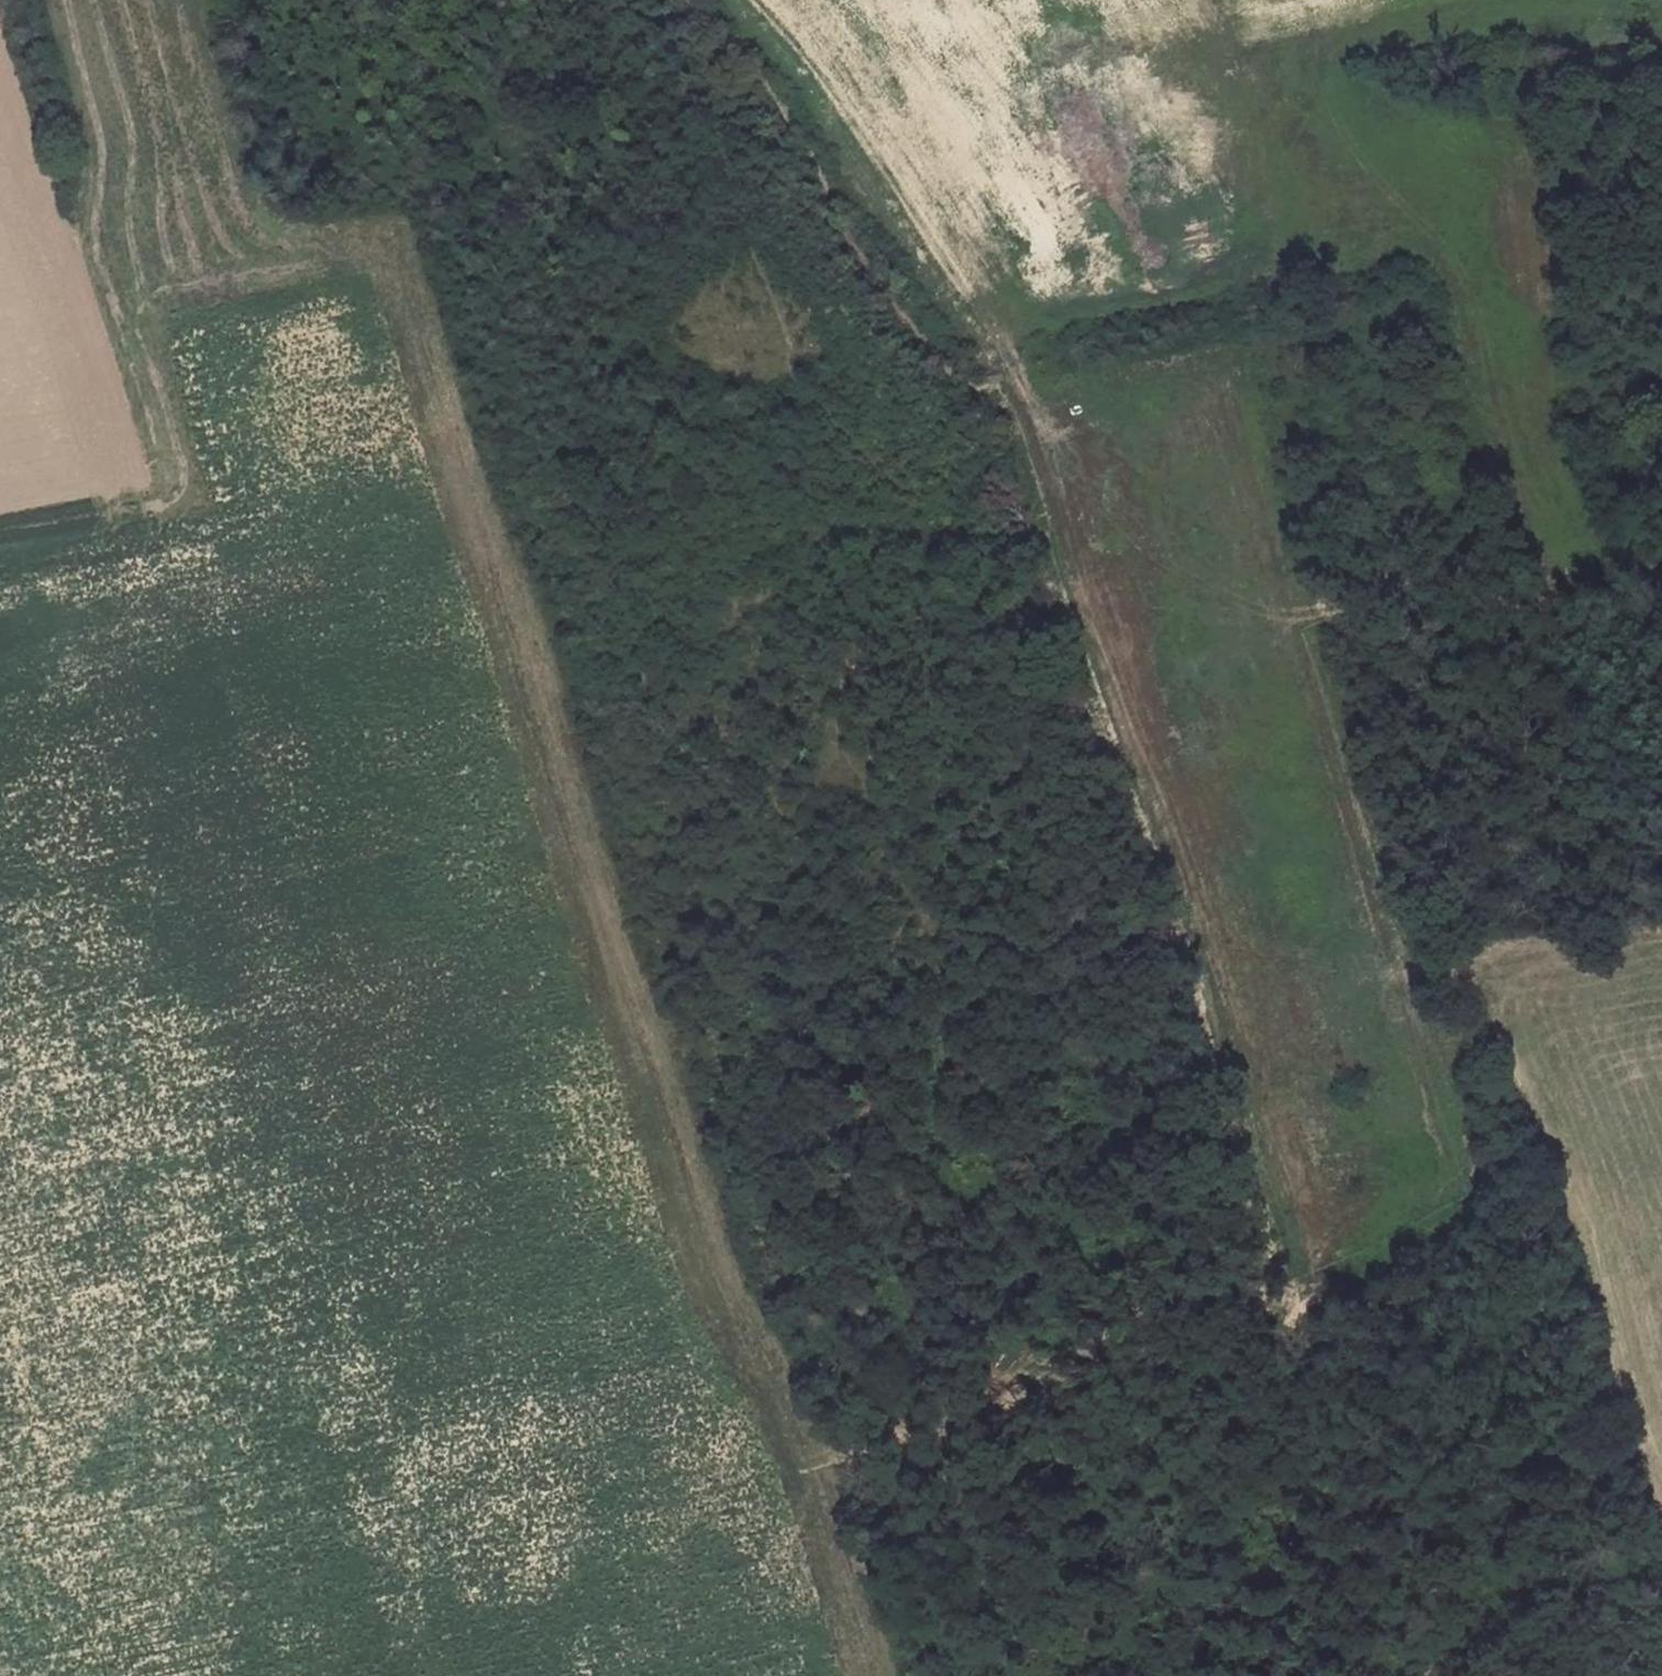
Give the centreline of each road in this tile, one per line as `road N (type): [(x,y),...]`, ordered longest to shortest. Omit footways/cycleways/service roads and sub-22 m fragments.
road 1 (track): [(825,0),(983,206)]

